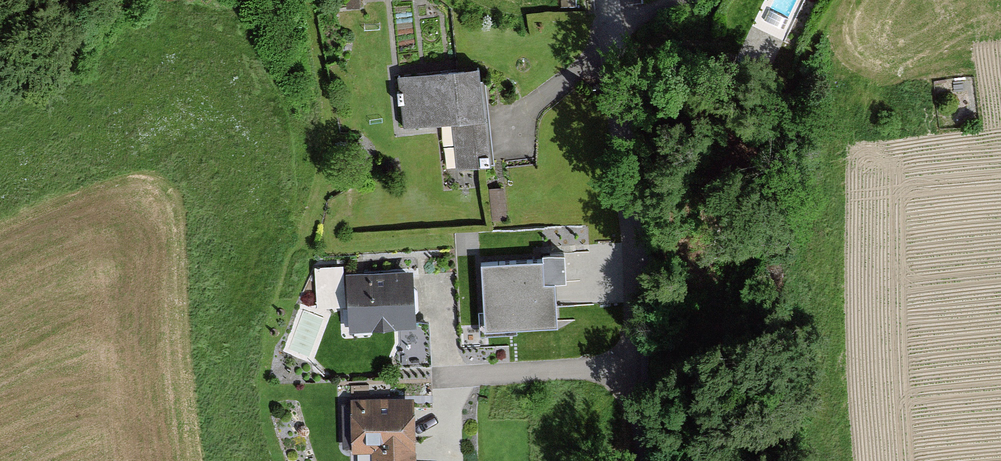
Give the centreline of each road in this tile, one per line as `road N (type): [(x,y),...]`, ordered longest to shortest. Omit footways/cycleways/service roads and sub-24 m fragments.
road 1 (residential): [(607,0),(637,376),(448,378)]

